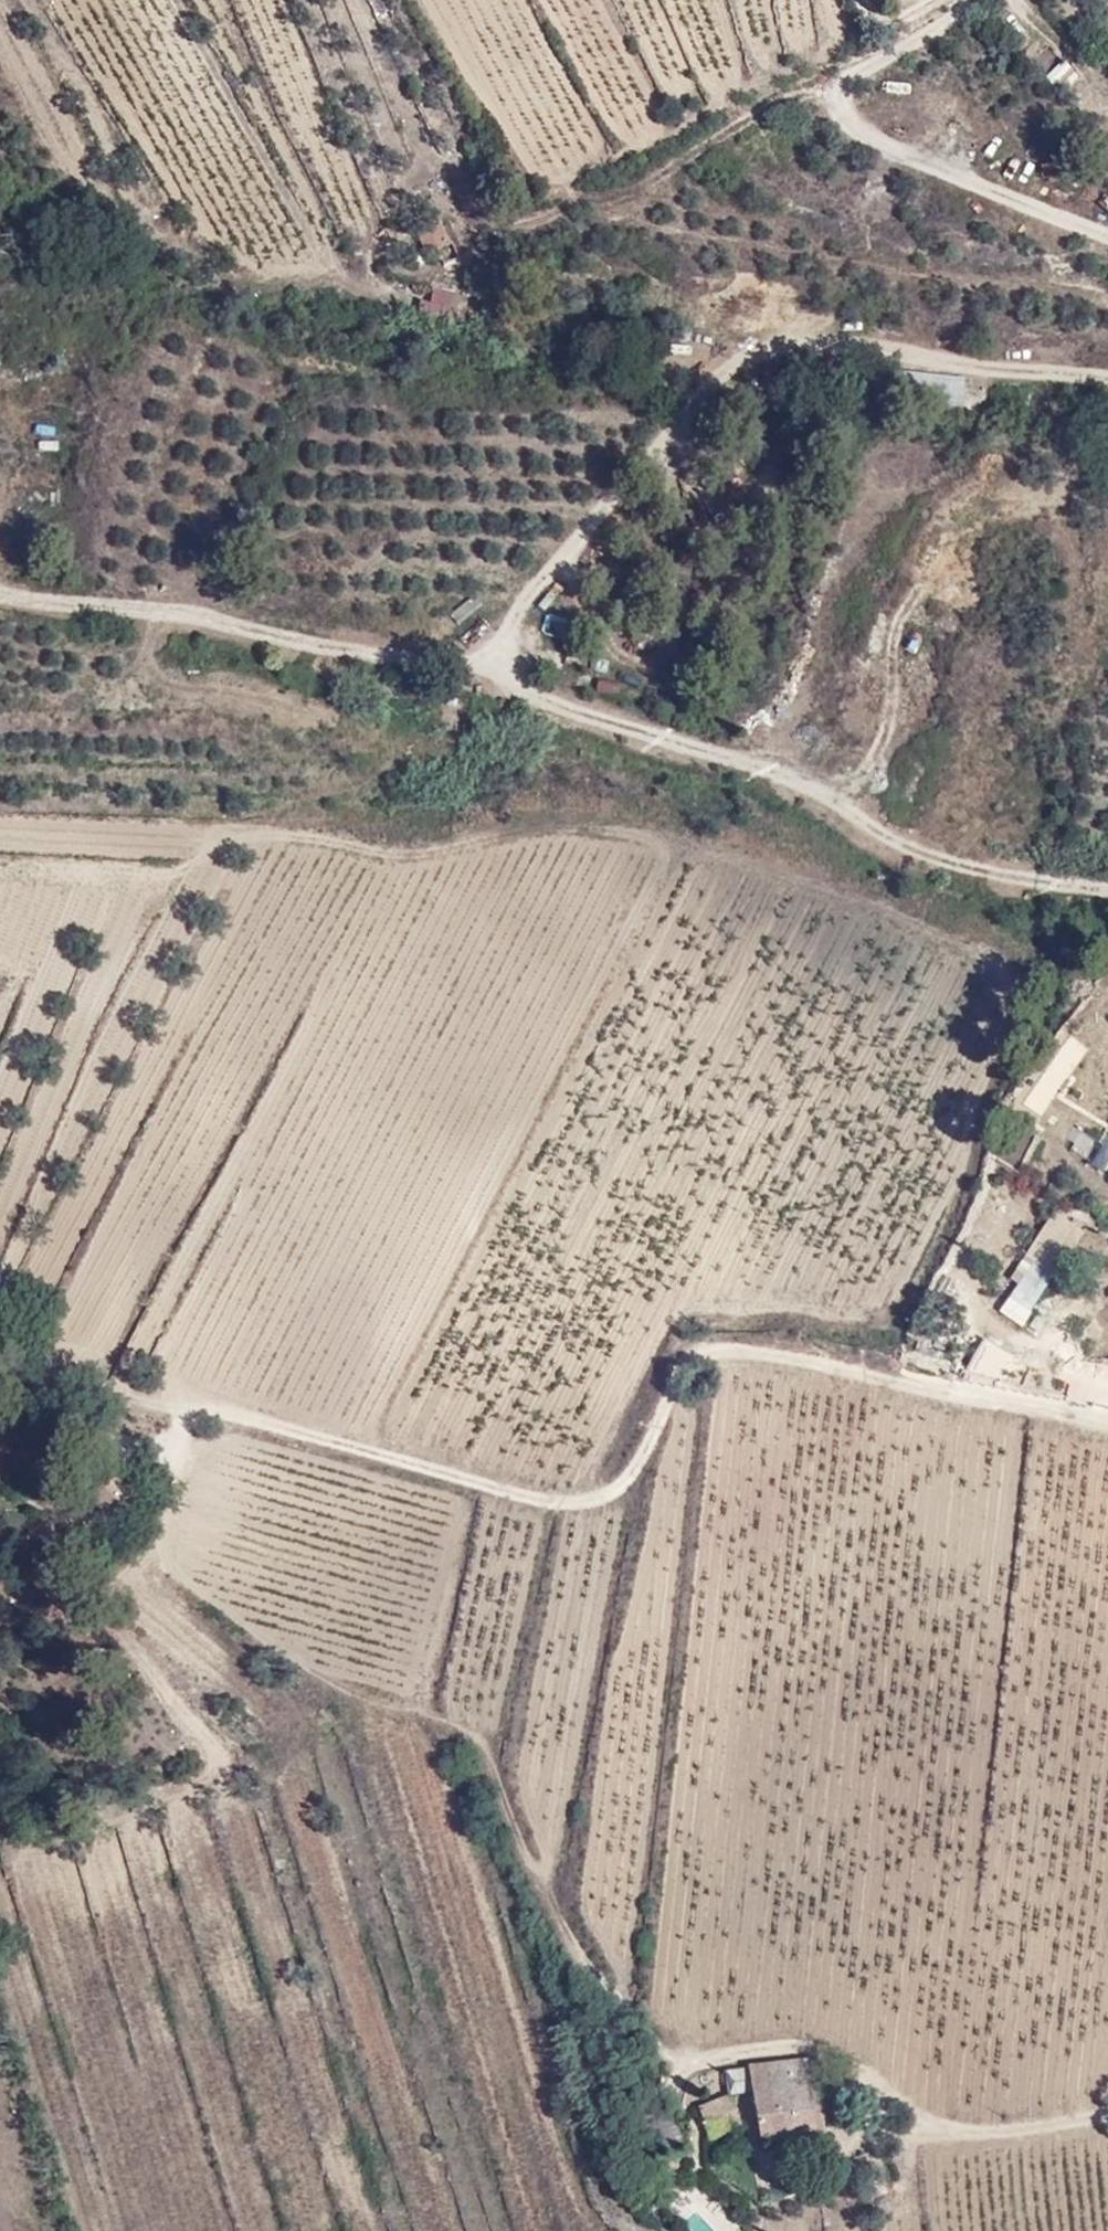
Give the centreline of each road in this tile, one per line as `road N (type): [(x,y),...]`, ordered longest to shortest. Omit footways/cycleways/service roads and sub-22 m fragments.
road 1 (track): [(1107,1418),(771,1347),(688,1358),(641,1458),(588,1500),(514,1491),(243,1417),(185,1429),(164,1506),(123,1575),(123,1627),(206,1757),(182,1783),(121,1800)]
road 2 (track): [(491,662),(354,650),(179,610),(0,597)]

